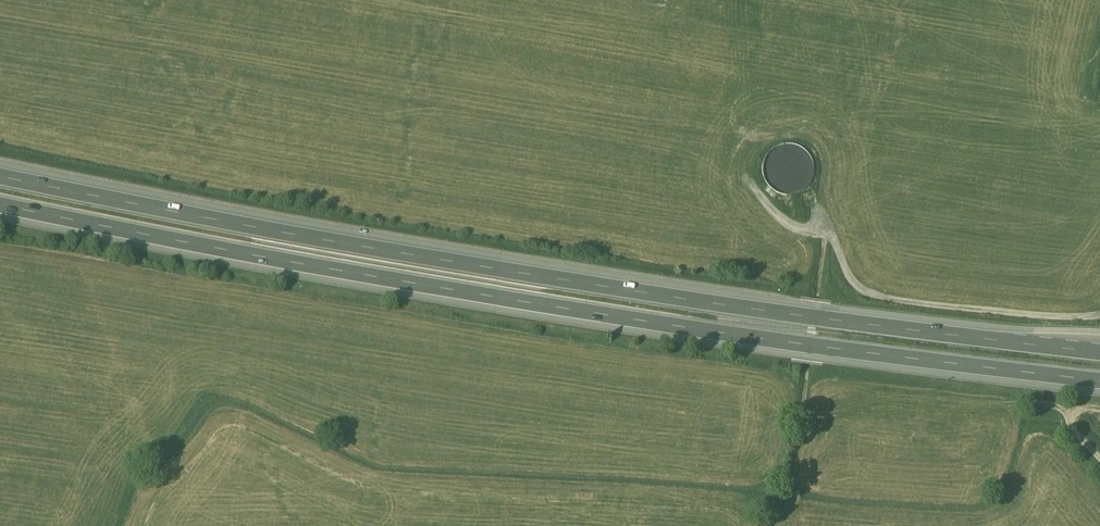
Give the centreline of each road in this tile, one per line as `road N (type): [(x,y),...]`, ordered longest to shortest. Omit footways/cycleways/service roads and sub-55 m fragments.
road 1 (motorway): [(0,208),(634,325),(1099,384)]
road 2 (motorway): [(1099,353),(374,252),(0,179)]
road 3 (track): [(1099,316),(876,296),(854,284),(830,236),(778,217),(748,181)]

